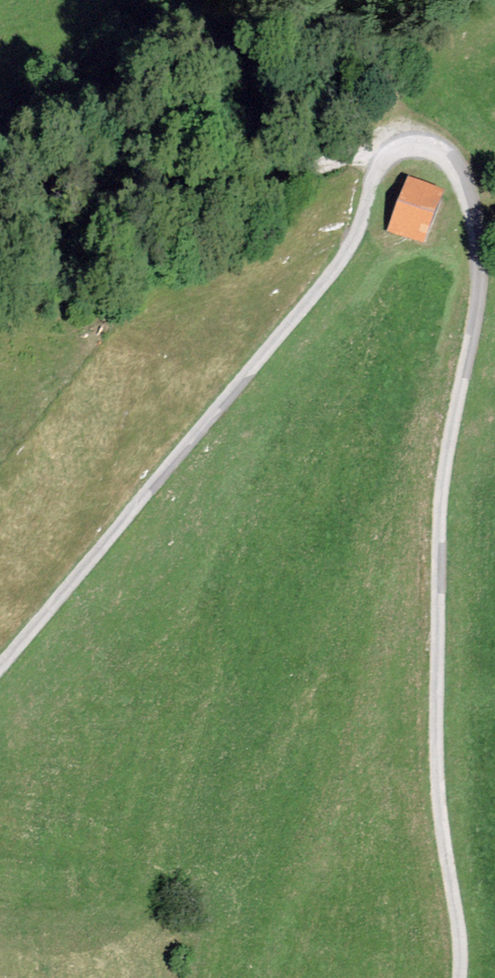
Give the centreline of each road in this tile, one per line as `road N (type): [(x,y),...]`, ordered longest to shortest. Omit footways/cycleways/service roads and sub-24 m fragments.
road 1 (unclassified): [(459,977),(436,737),(439,512),(479,266),(471,202),(442,151),(408,146),(381,166),(344,255),(0,667)]
road 2 (track): [(416,146),(408,130),(372,121),(255,134),(0,193)]

